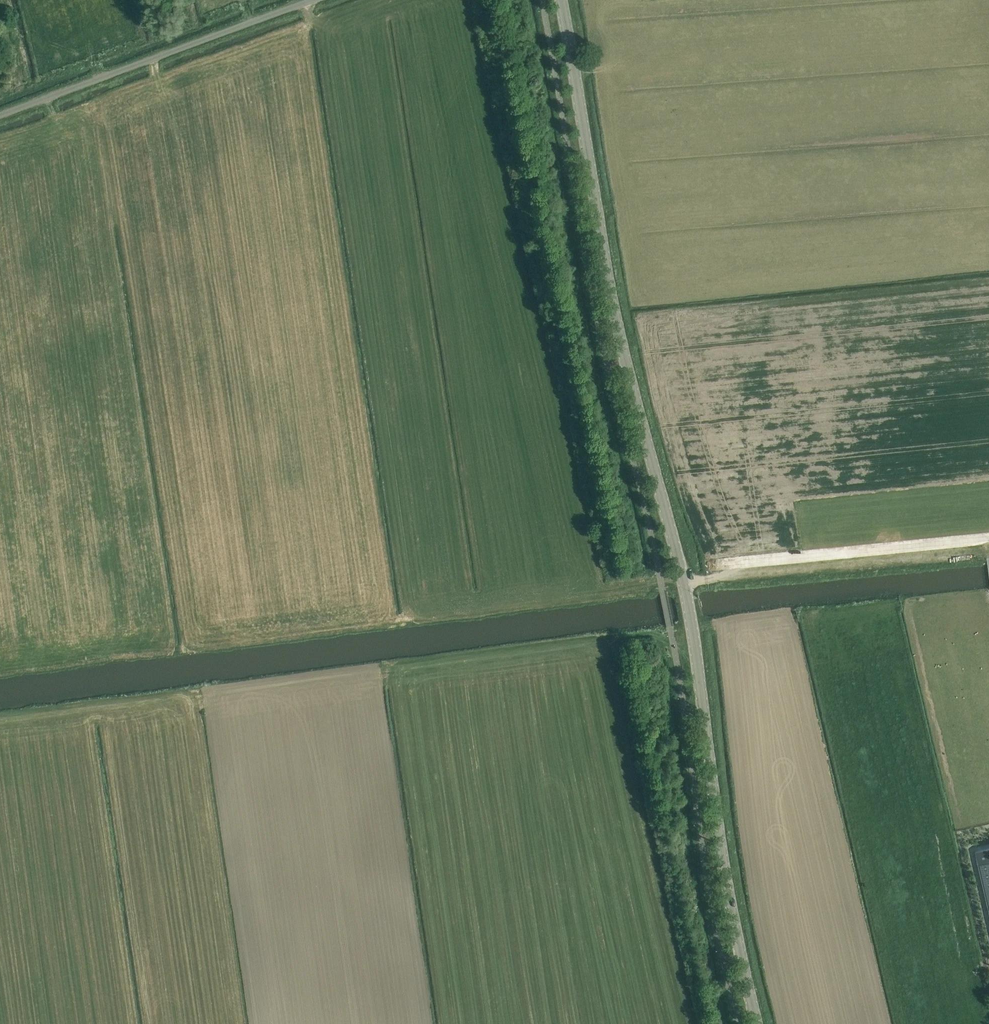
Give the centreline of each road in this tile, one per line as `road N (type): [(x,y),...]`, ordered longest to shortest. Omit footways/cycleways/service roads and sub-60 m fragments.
road 1 (tertiary): [(757,1023),(728,890),(685,589),(627,371),(561,0)]
road 2 (unclassified): [(0,115),(313,0)]

